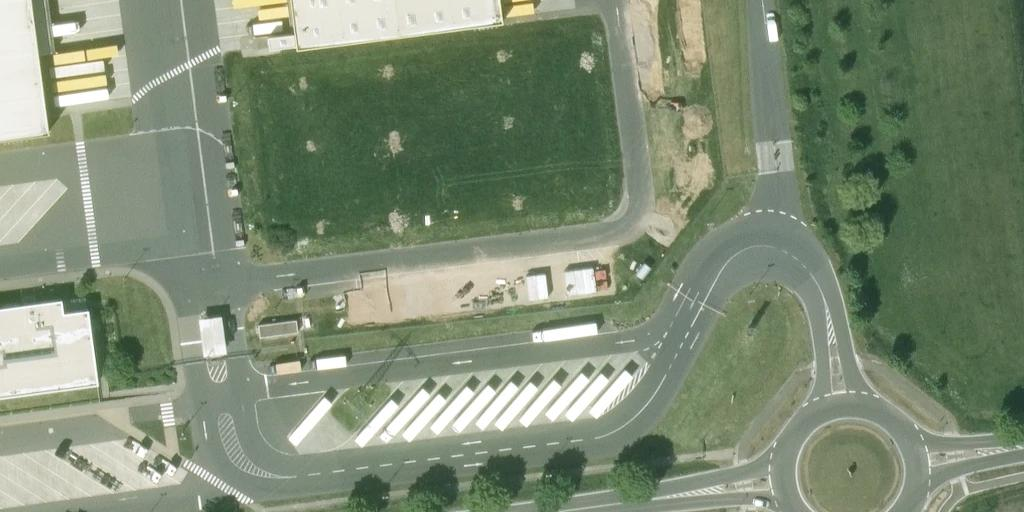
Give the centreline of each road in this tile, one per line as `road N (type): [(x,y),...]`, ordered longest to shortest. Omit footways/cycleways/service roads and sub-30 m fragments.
road 1 (secondary): [(550,511),(781,480)]
road 2 (unclassified): [(841,403),(826,294),(791,243)]

